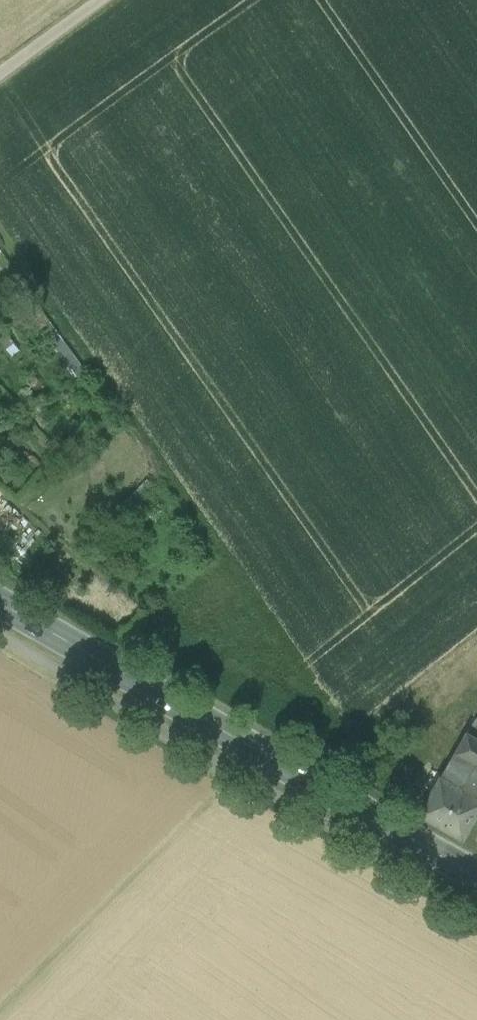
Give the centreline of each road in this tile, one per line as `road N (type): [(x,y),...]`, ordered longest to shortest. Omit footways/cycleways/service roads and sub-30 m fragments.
road 1 (primary): [(0,603),(476,878)]
road 2 (track): [(101,0),(0,75)]

